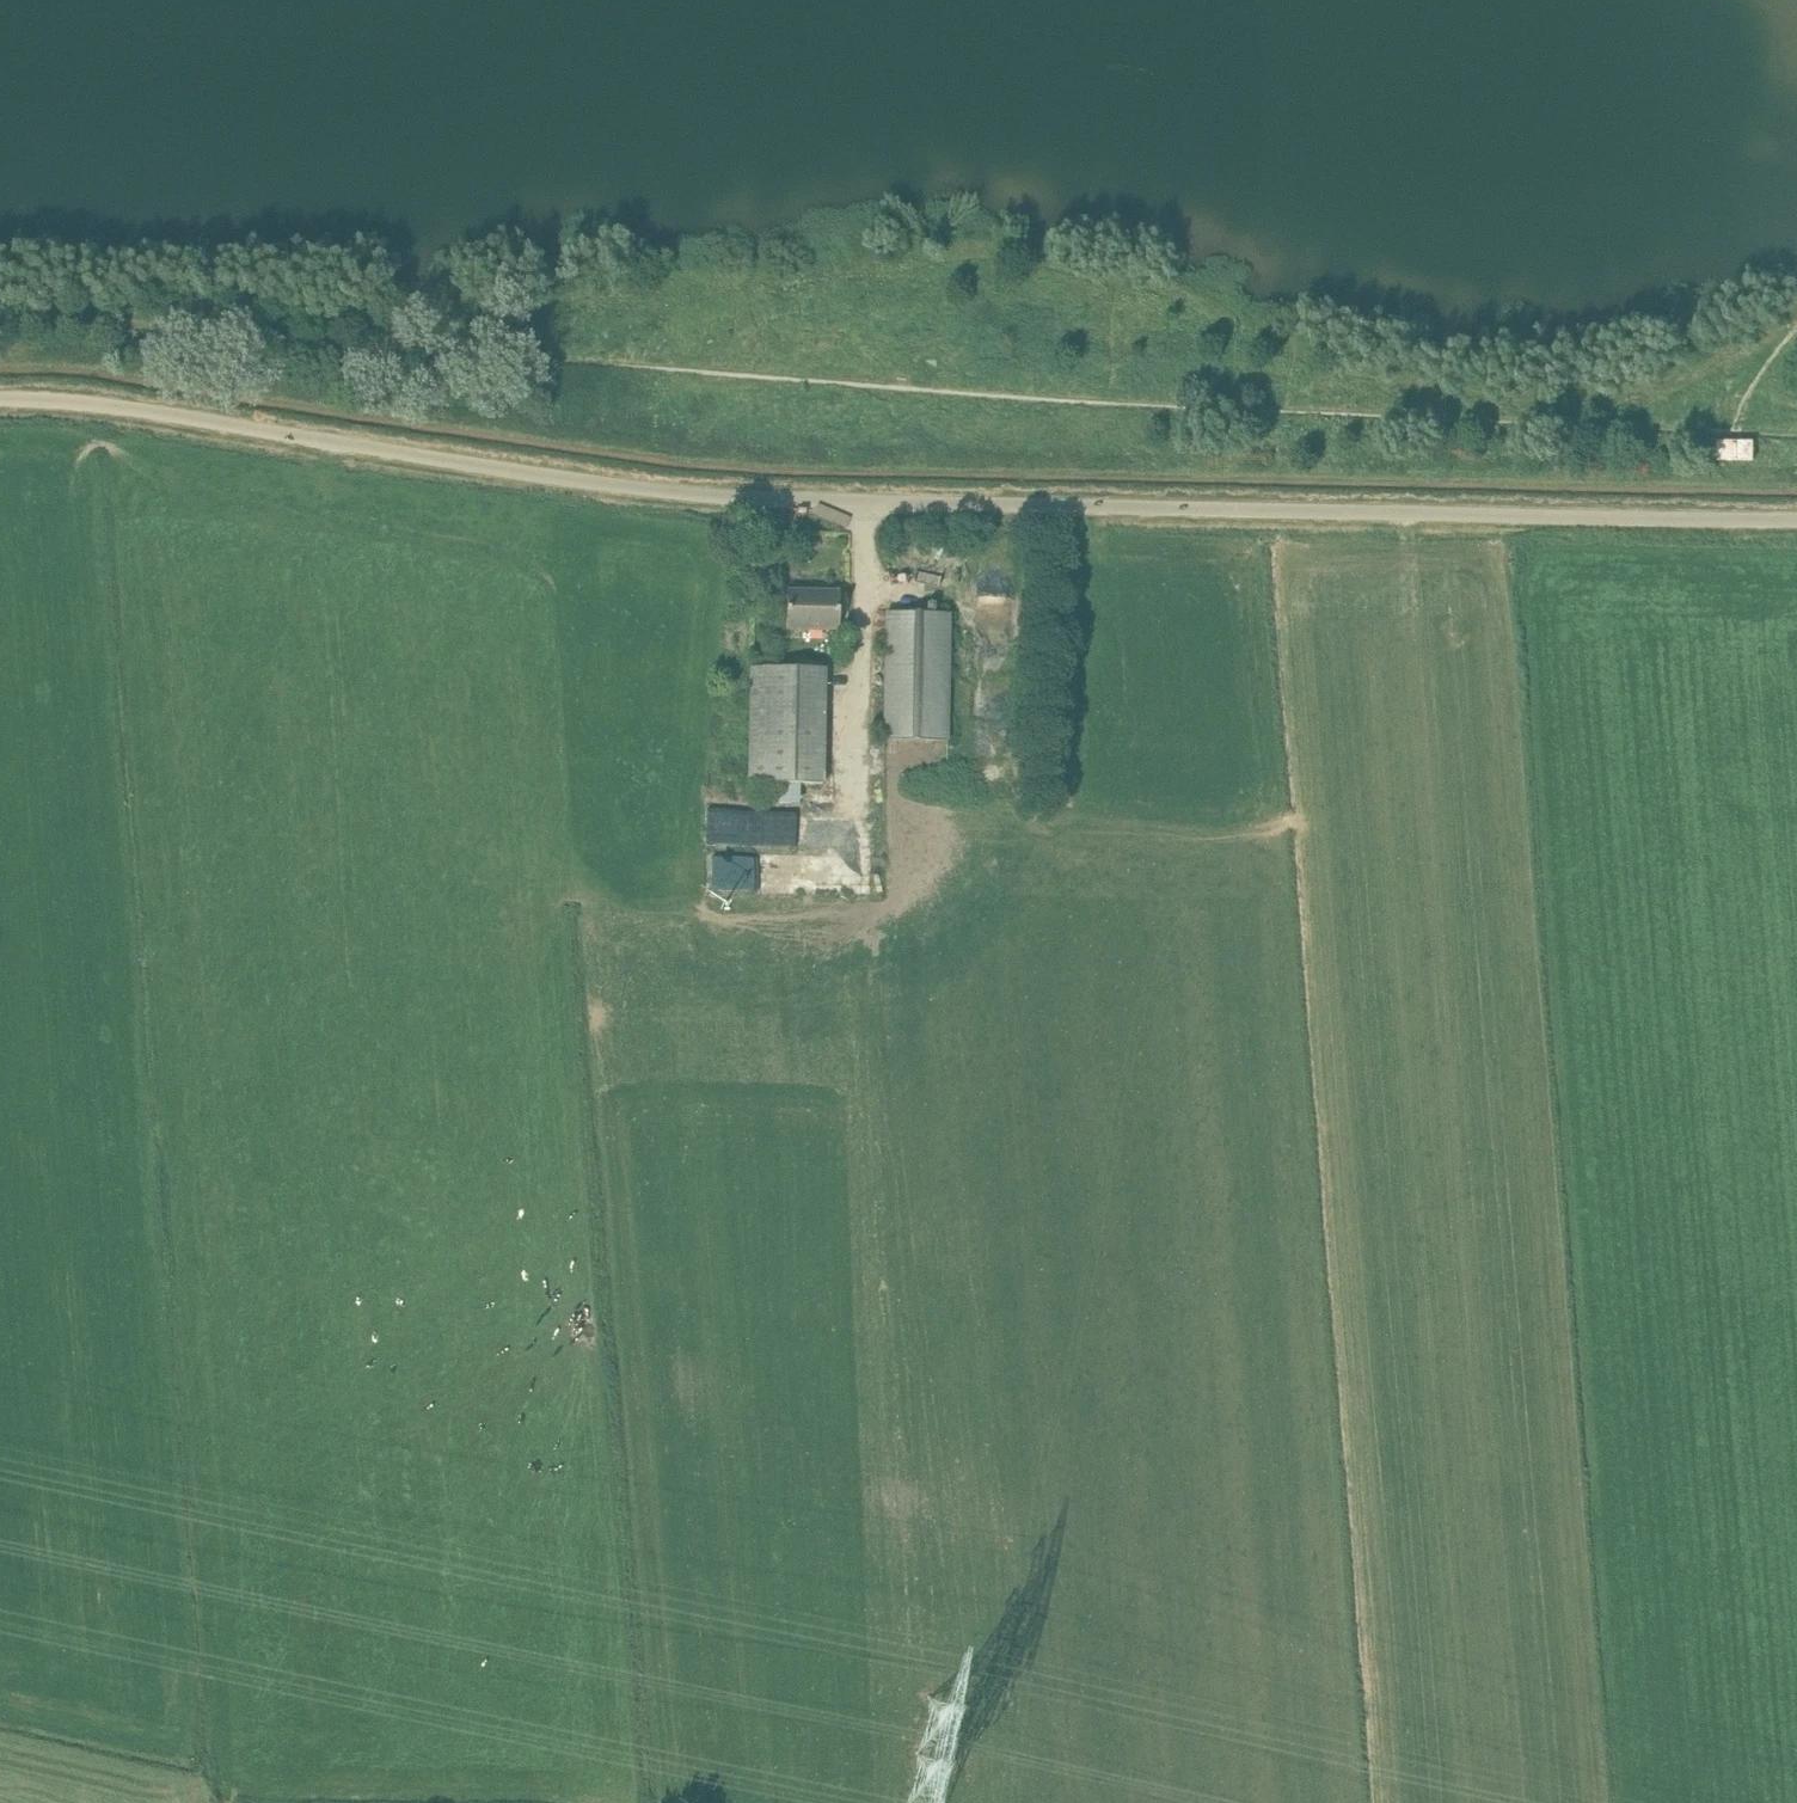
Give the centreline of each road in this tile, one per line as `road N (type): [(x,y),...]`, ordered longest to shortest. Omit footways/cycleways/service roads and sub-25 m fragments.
road 1 (unclassified): [(0,401),(141,409),(742,498),(1796,522)]

